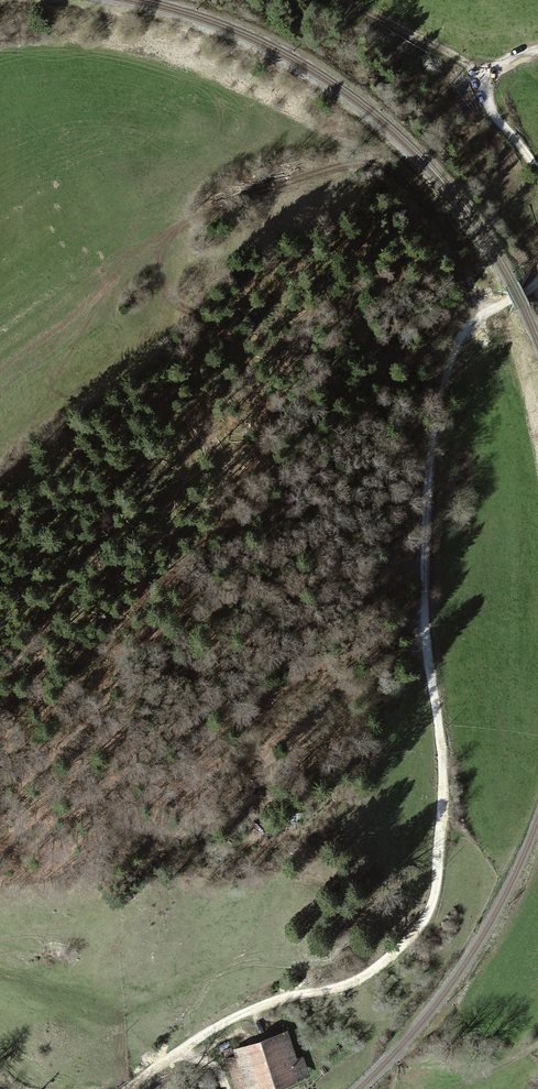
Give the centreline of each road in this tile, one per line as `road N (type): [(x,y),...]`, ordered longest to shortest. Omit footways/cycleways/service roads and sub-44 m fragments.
road 1 (track): [(537,282),(464,333),(434,430),(420,569),(444,802),(439,871),(421,936),(359,980),(244,1014),(124,1088)]
road 2 (track): [(483,317),(483,277),(457,219),(381,169),(344,166),(217,206),(171,231)]
road 3 (track): [(256,847),(296,833),(318,810),(395,651),(427,635)]
road 4 (track): [(346,0),(493,81)]
road 5 (track): [(537,56),(493,81),(488,100),(537,178)]

